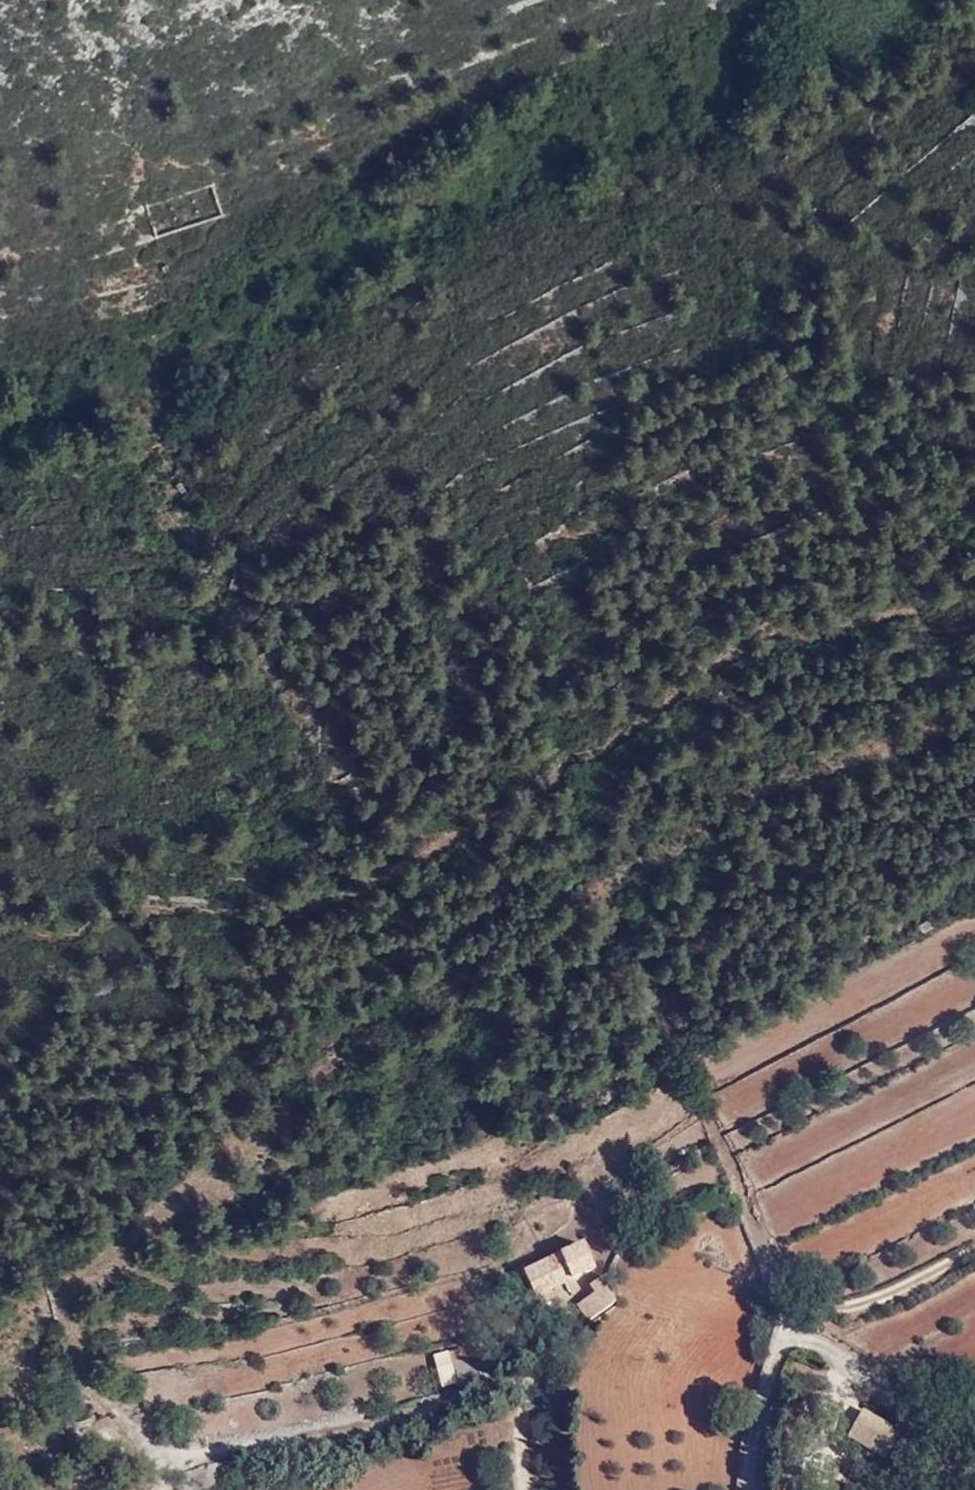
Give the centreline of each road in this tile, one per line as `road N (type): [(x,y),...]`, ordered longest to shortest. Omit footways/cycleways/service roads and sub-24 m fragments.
road 1 (residential): [(747,1489),(749,1435),(782,1315)]

